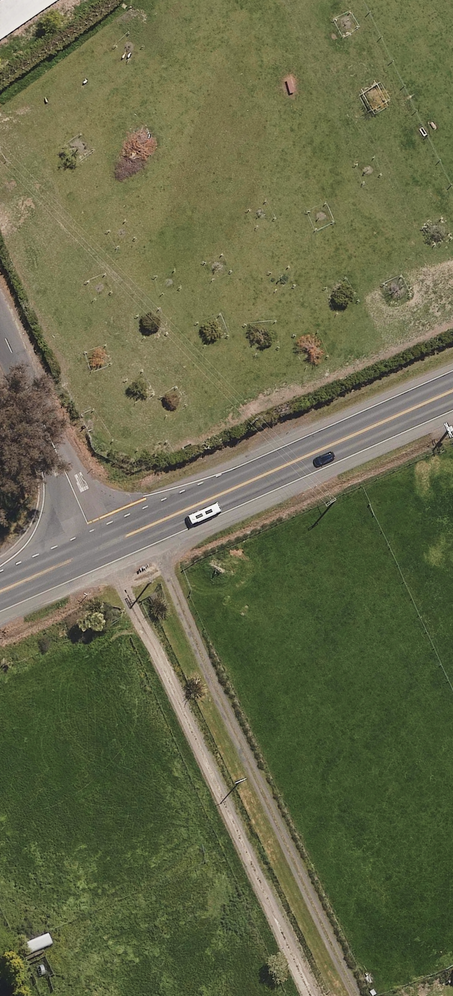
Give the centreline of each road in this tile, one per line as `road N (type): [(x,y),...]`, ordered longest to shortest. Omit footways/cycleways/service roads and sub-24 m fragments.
road 1 (trunk): [(452,390),(99,549)]
road 2 (unclassified): [(99,549),(0,333)]

